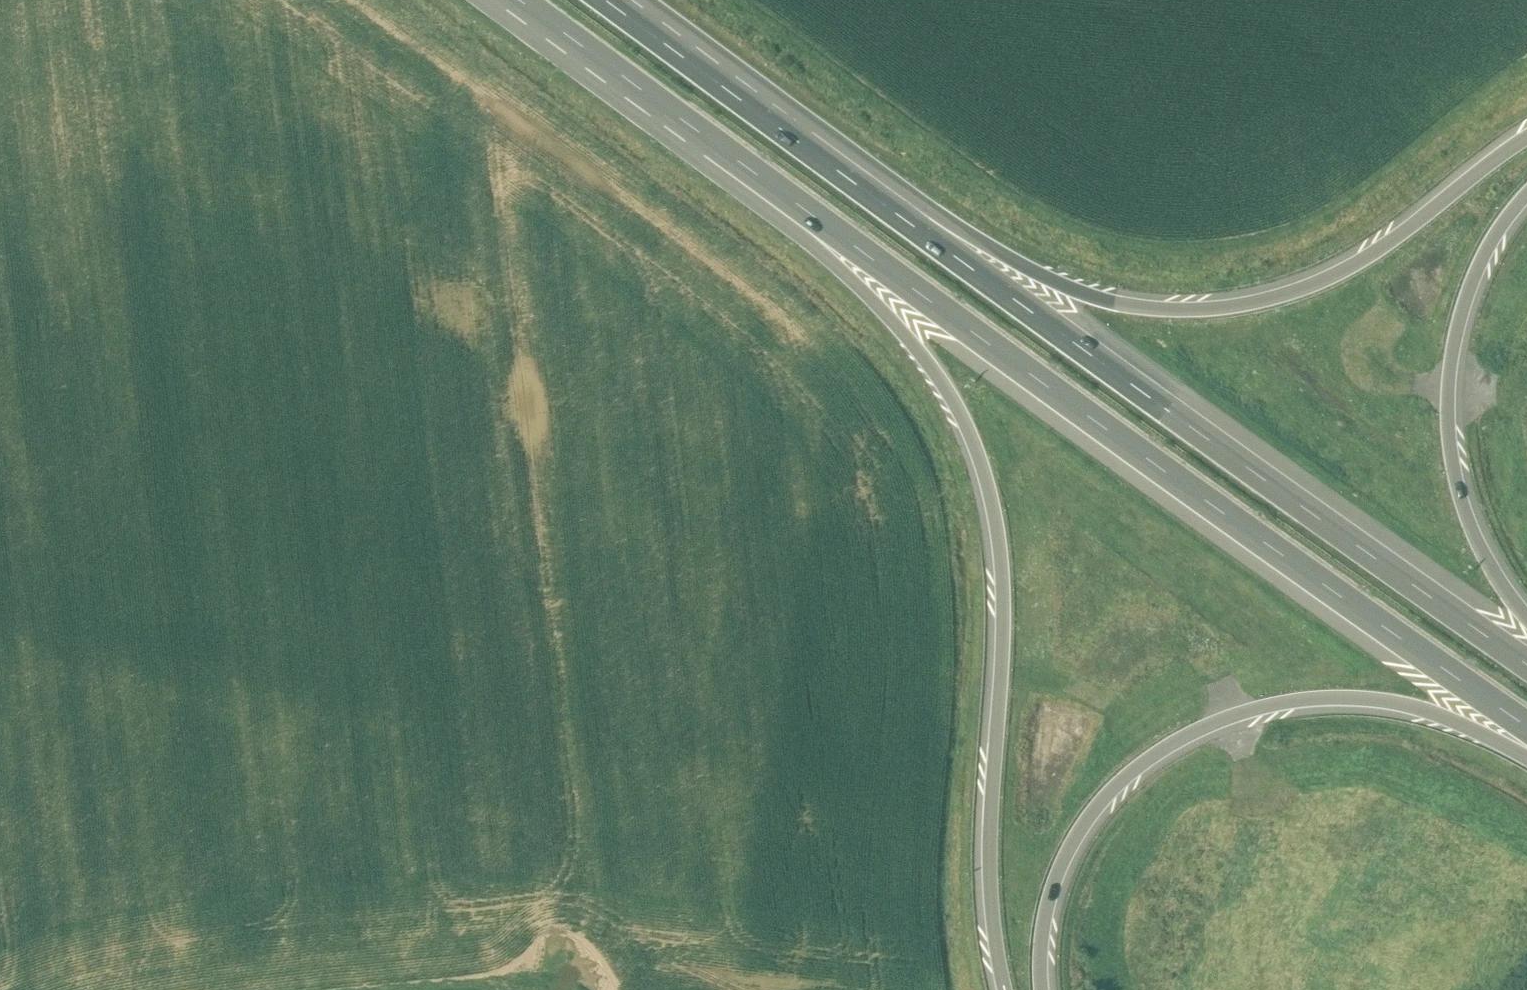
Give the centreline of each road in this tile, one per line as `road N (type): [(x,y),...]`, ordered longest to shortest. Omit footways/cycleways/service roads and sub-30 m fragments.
road 1 (motorway): [(808,213),(1526,727)]
road 2 (motorway): [(808,213),(933,369),(987,482),(1003,584),(991,874),(1006,989)]
road 3 (motorway): [(1526,666),(943,250)]
road 4 (motorway): [(1043,989),(1051,899),(1075,843),(1120,784),(1181,739),(1281,703),(1351,699),(1390,702),(1526,745)]
road 5 (motorway): [(1526,137),(1353,266),(1256,303),(1184,310),(1114,304),(943,250)]
road 6 (motorway): [(1526,621),(1489,565),(1463,507),(1448,413),(1452,356),(1473,279),(1526,194)]
road 7 (motorway): [(943,250),(605,0)]
road 8 (motorway): [(518,0),(808,213)]

